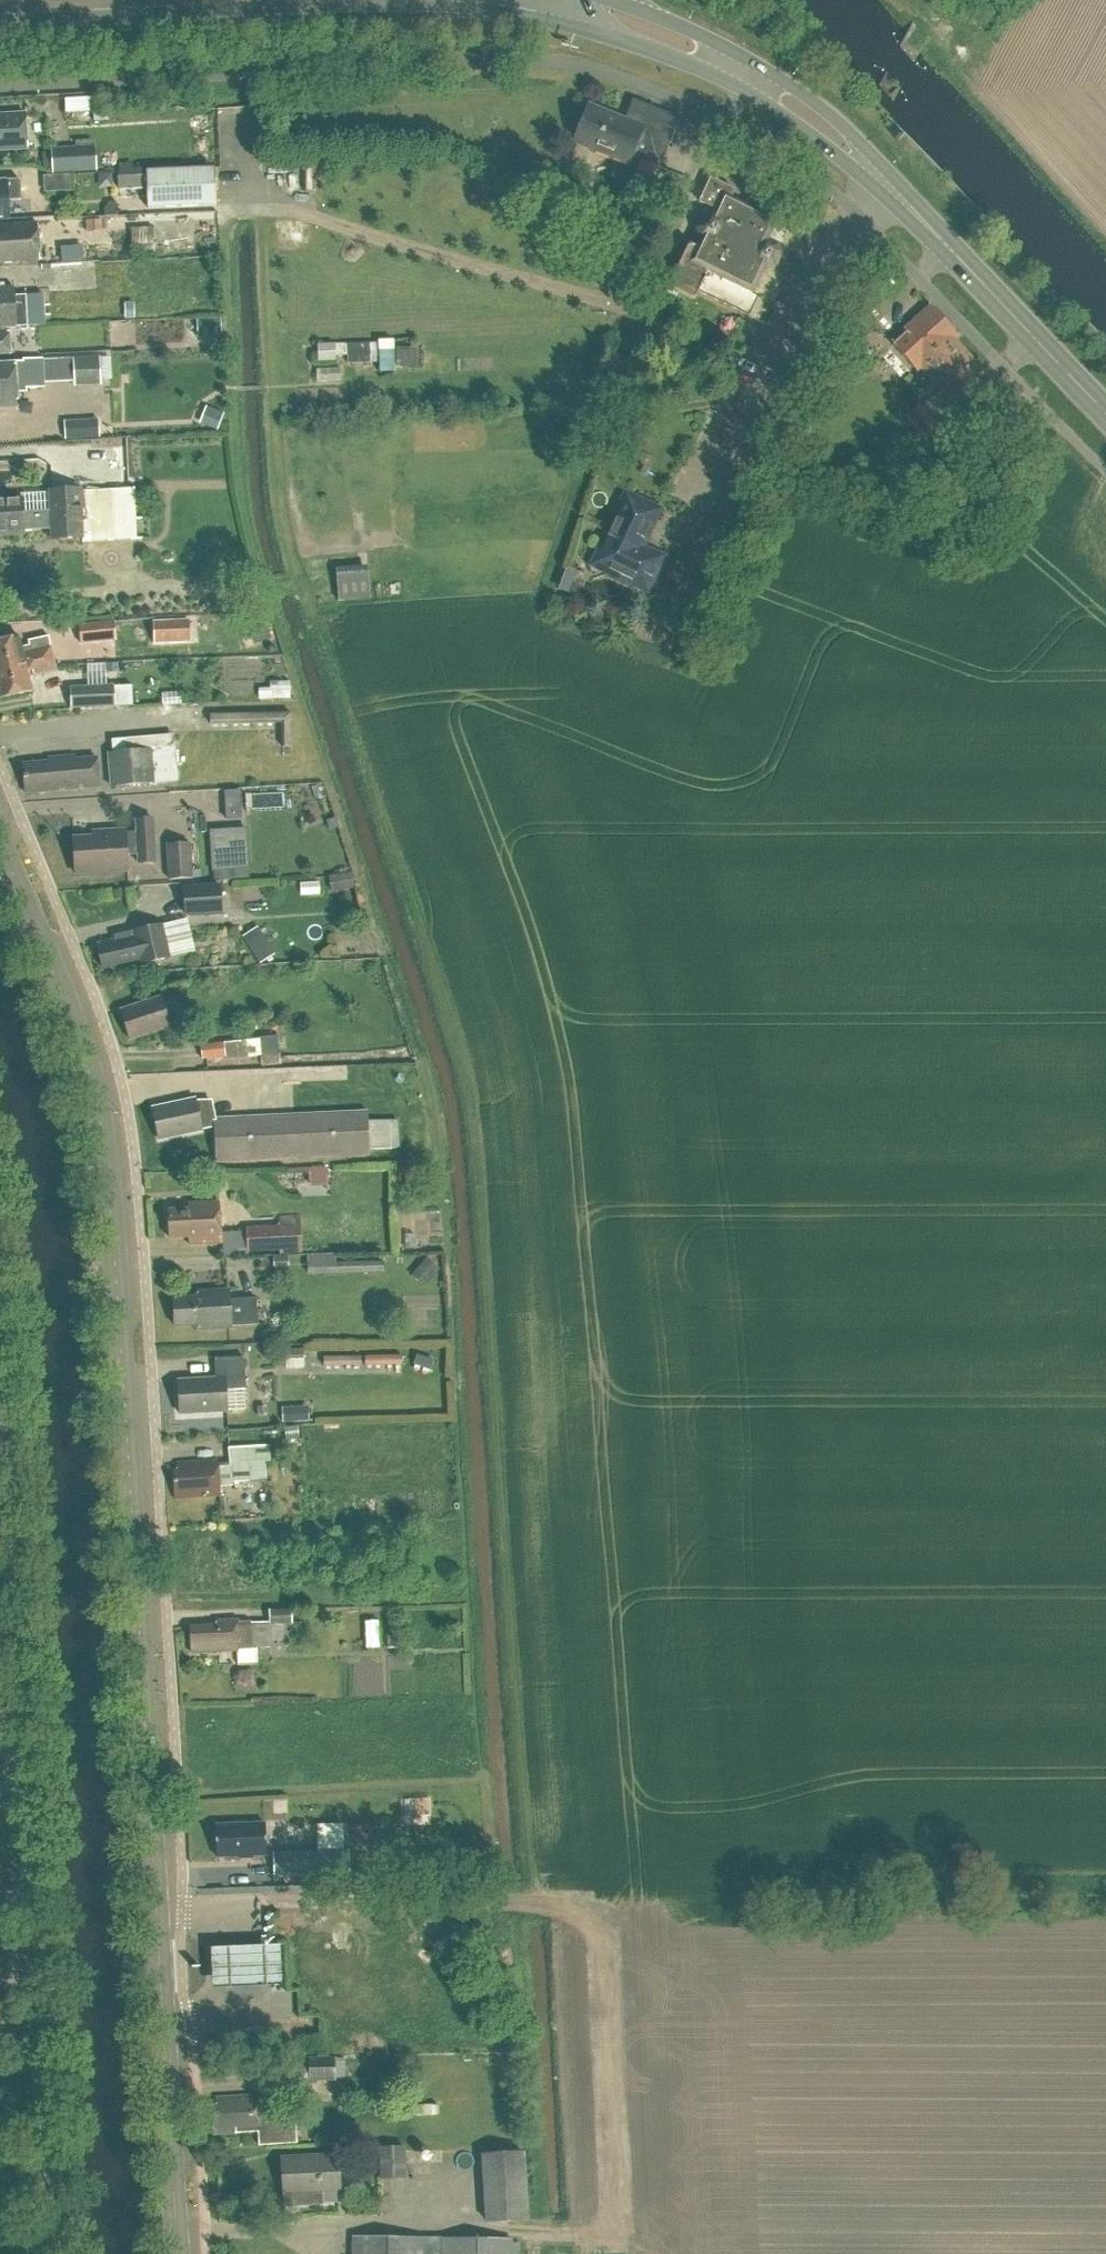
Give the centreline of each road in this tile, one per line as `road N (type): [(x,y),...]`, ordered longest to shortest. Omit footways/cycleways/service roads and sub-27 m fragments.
road 1 (secondary): [(178,2253),(101,1122),(84,1051),(0,843)]
road 2 (unclassified): [(50,2253),(0,1428)]
road 3 (primary): [(0,22),(387,4),(501,12),(574,28)]
road 4 (primary): [(574,28),(668,57),(760,101),(843,161),(925,238),(949,249)]
road 5 (primary): [(949,249),(876,160),(799,92),(711,41),(607,0)]
road 6 (primary): [(1105,414),(949,249)]

